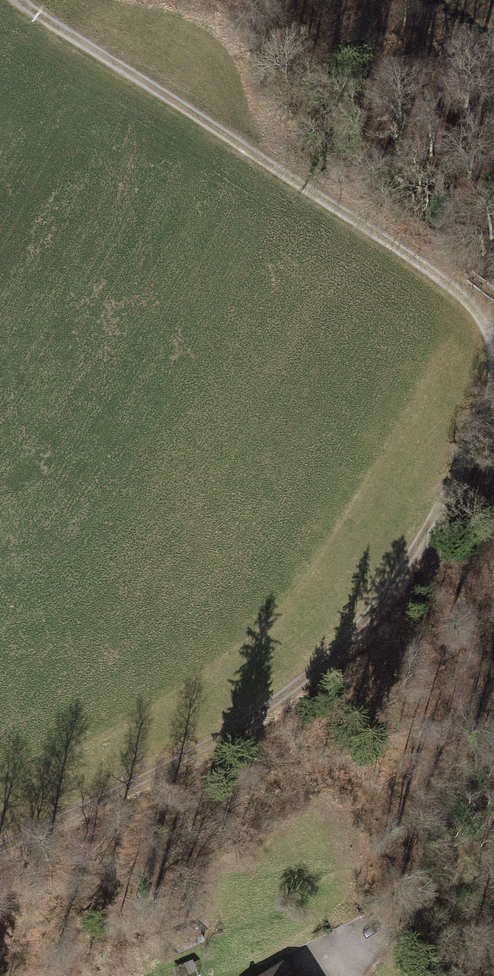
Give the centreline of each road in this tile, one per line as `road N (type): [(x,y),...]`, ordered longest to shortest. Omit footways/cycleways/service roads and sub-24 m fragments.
road 1 (track): [(493,393),(410,559),(323,665),(190,755),(0,848)]
road 2 (track): [(20,0),(426,267),(473,305),(493,340)]
road 3 (track): [(423,537),(458,636),(459,694),(418,887),(344,954)]

